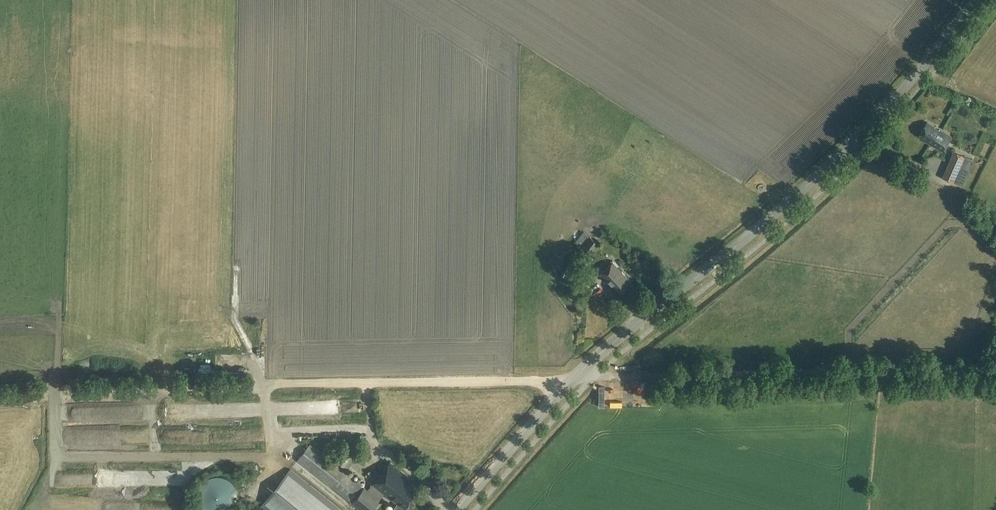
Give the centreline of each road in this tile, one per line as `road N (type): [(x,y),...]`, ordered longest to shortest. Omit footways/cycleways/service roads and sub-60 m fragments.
road 1 (tertiary): [(455,509),(574,379),(830,165),(975,0)]
road 2 (track): [(995,368),(595,377)]
road 3 (track): [(0,402),(265,388),(274,468),(261,491)]
road 4 (track): [(595,377),(265,388)]

